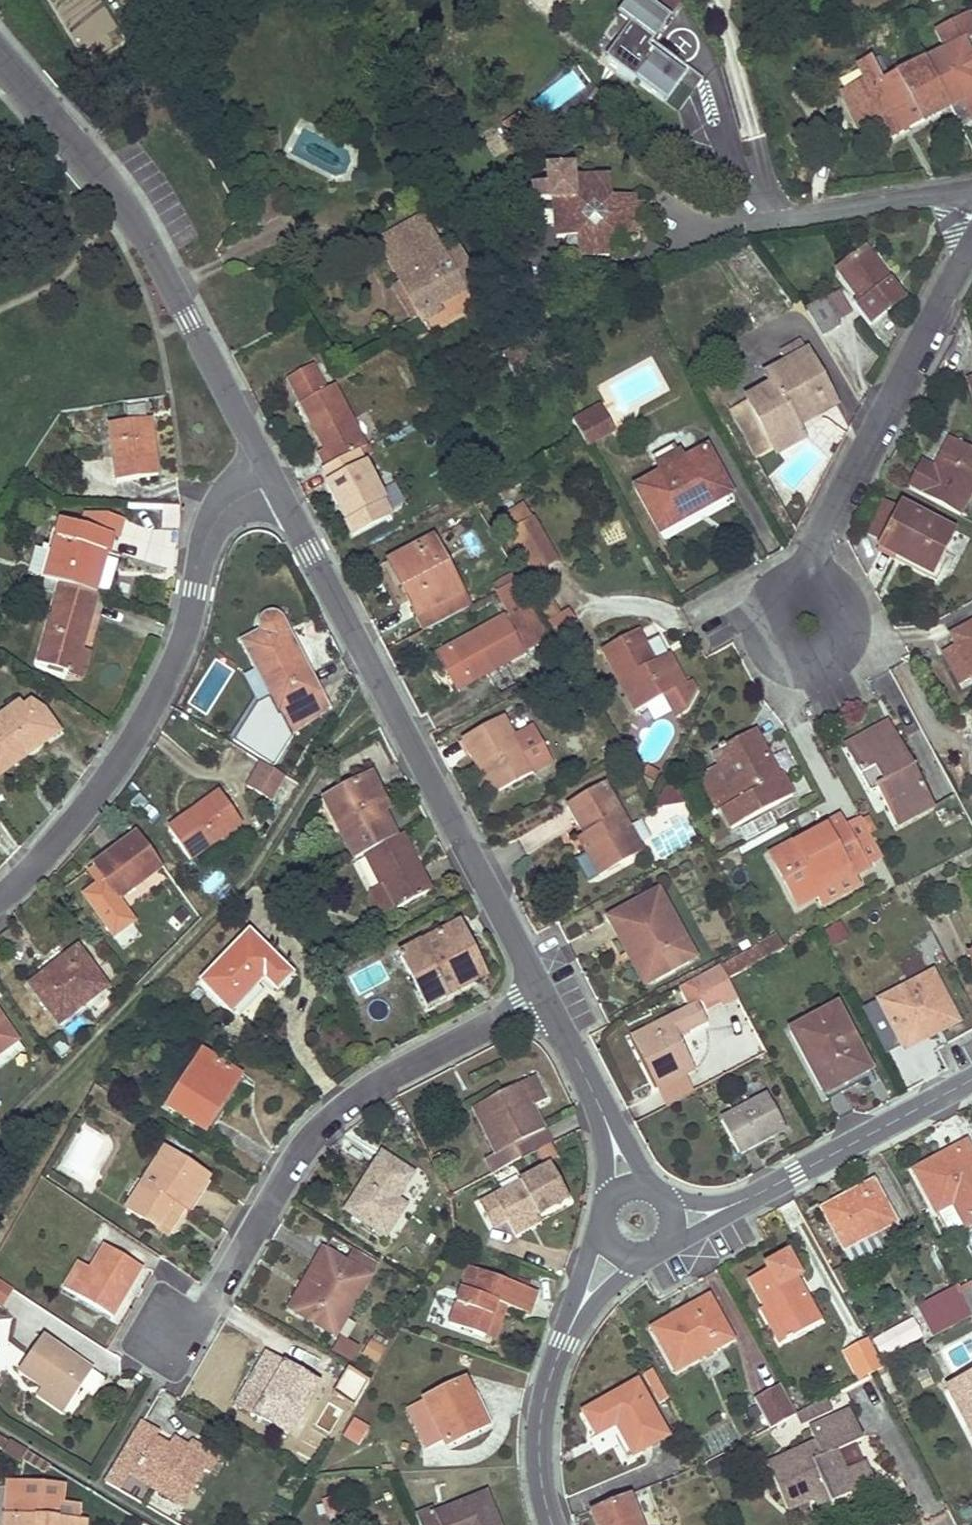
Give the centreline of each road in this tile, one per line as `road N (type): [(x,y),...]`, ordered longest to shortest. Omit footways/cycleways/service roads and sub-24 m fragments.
road 1 (residential): [(273,481),(543,999)]
road 2 (residential): [(170,1336),(207,1308),(322,1127),(362,1095),(543,999)]
road 3 (residential): [(0,897),(90,805),(156,700),(180,654),(211,526),(236,499),(273,481)]
road 4 (residential): [(971,249),(814,552),(811,583)]
road 5 (residential): [(100,173),(190,318),(273,481)]
road 6 (residential): [(672,1222),(736,1205),(971,1080)]
road 7 (residential): [(971,194),(676,237)]
road 8 (residential): [(616,1250),(587,1292),(545,1400),(539,1449),(553,1524)]
road 9 (residential): [(811,583),(842,598),(852,621),(847,646),(830,664),(805,670),(781,662),(766,642),(763,617),(775,594),(797,582)]
road 10 (residential): [(543,999),(614,1140),(626,1187)]
road 11 (residential): [(100,173),(0,57)]

